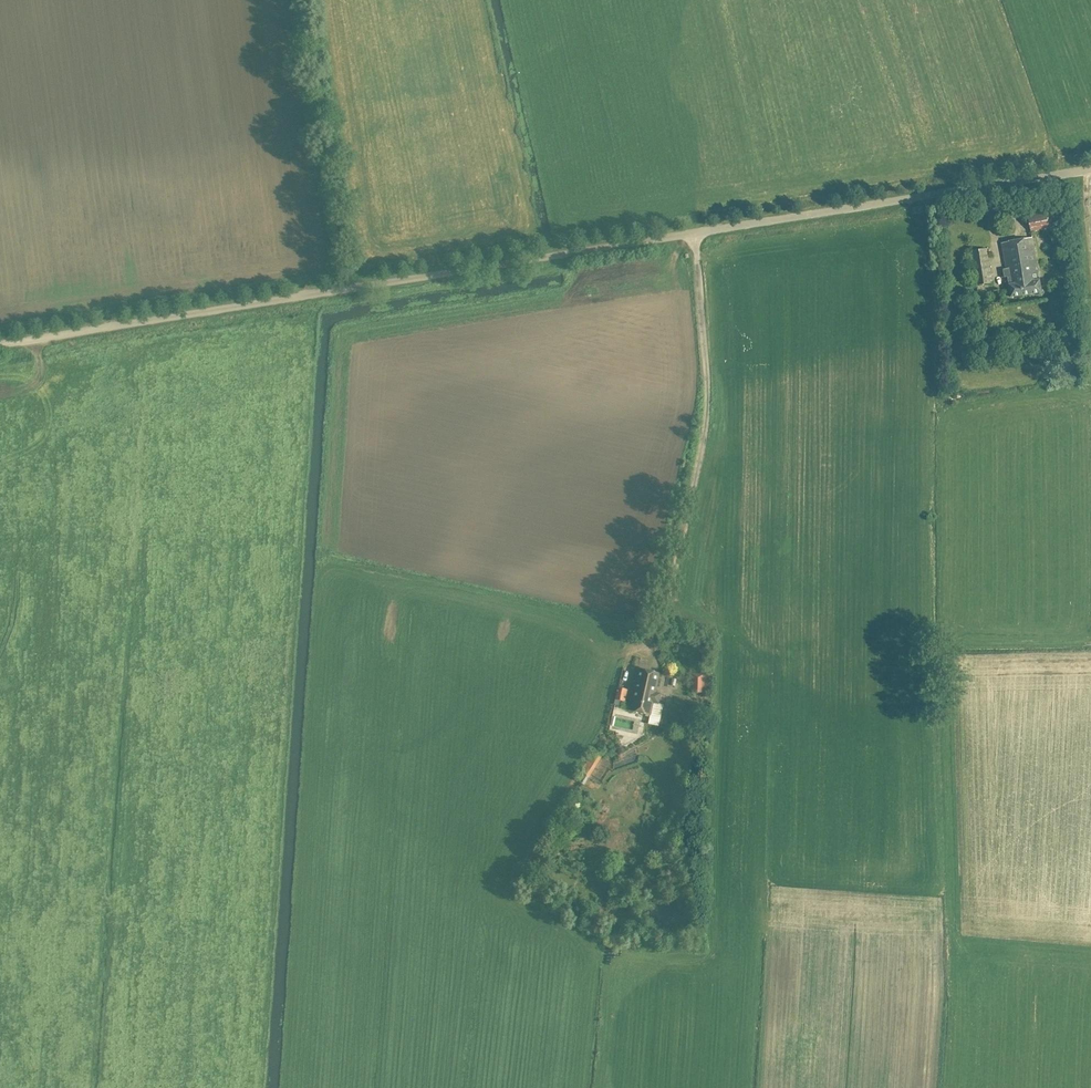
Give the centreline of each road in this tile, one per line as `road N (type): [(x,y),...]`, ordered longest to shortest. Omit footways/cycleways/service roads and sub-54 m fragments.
road 1 (unclassified): [(1090,171),(0,345)]
road 2 (track): [(303,0),(348,289)]

